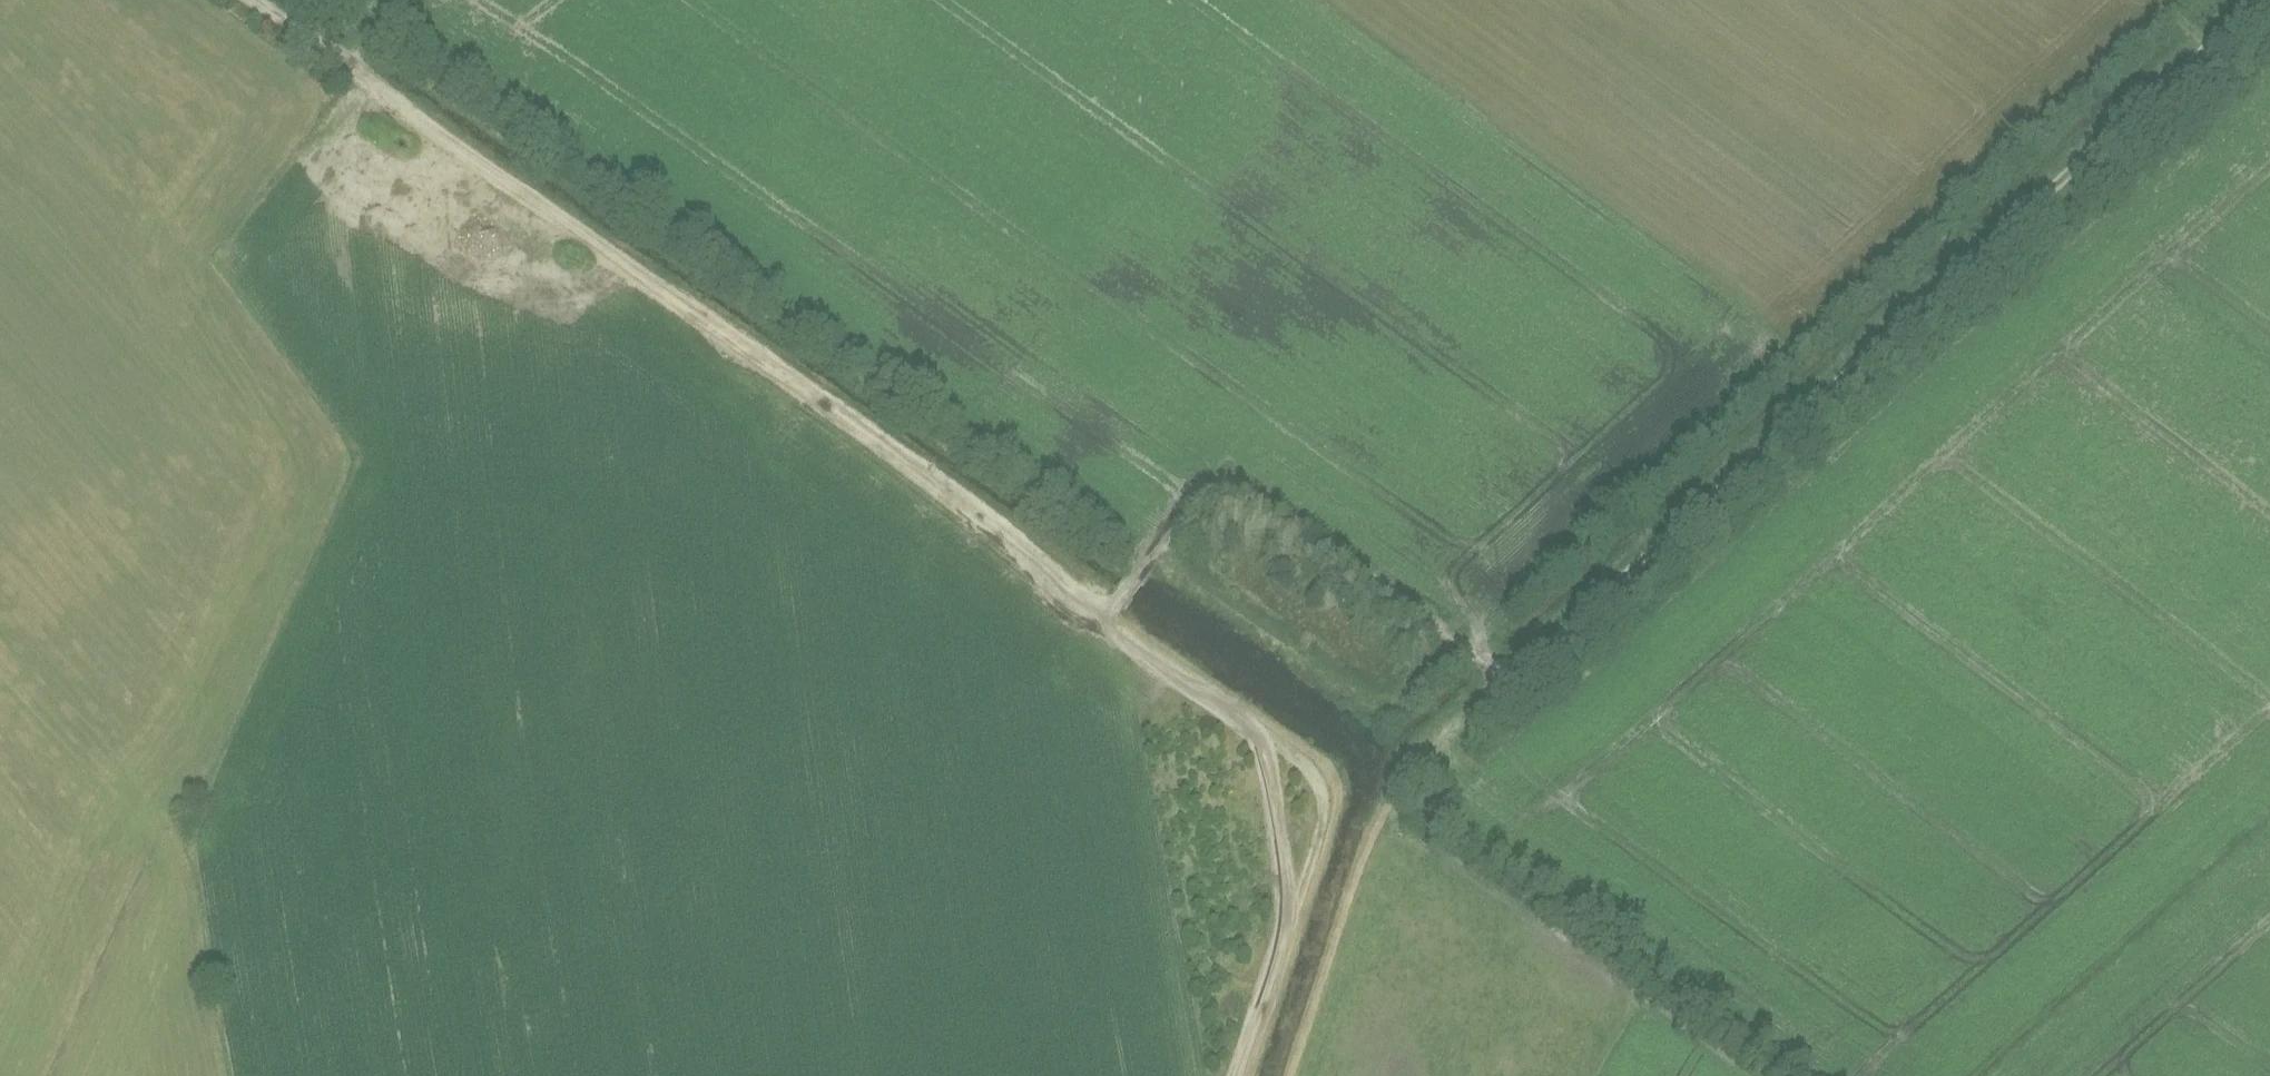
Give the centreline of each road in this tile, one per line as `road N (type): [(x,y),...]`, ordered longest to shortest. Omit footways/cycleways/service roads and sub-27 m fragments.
road 1 (track): [(1148,560),(1107,611),(248,0)]
road 2 (track): [(1510,672),(1567,632),(2261,0)]
road 3 (track): [(1242,1075),(1303,891),(1327,789),(1312,762),(1107,611)]

